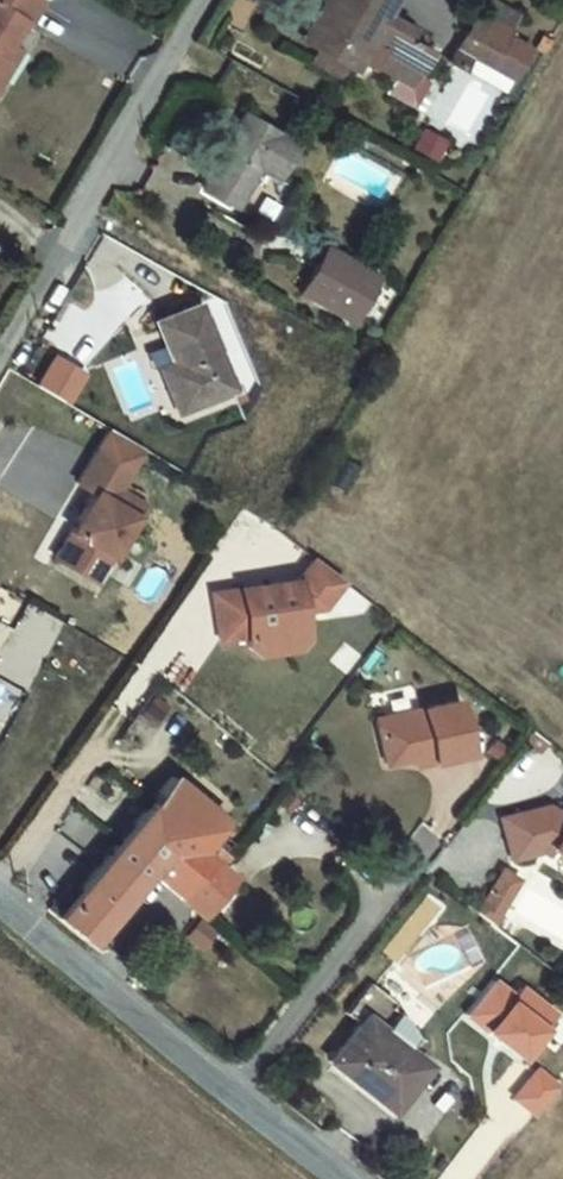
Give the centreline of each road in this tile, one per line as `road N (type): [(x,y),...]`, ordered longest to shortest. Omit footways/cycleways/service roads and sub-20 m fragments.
road 1 (unclassified): [(0,913),(342,1178)]
road 2 (residential): [(0,357),(198,0)]

